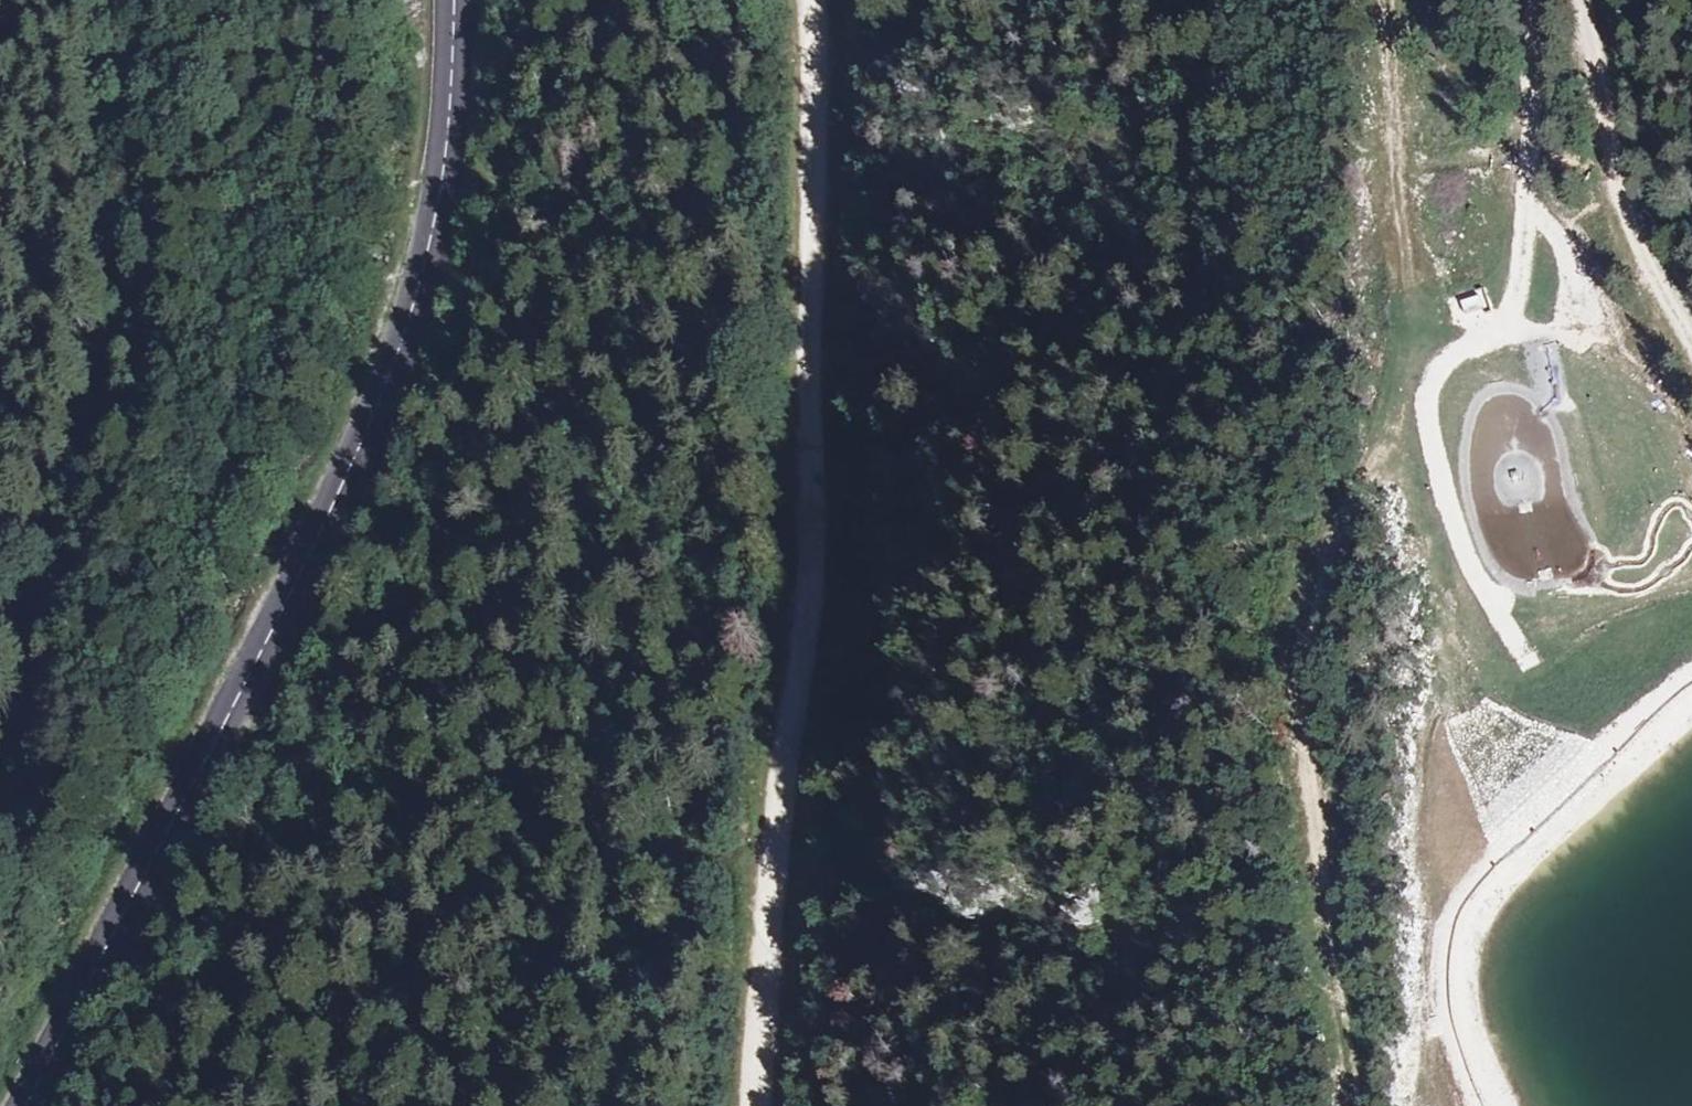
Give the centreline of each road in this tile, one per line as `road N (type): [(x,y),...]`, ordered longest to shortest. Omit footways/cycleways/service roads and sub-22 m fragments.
road 1 (tertiary): [(27,1105),(323,538),(386,390),(440,200),(455,0)]
road 2 (track): [(791,0),(784,555),(741,1105)]
road 3 (track): [(1469,1105),(1425,1002),(1426,941),(1439,903),(1468,862),(1691,669)]
road 4 (track): [(1691,336),(1610,173),(1585,0)]
road 5 (track): [(1402,0),(1424,269),(1471,334)]
road 6 (track): [(1526,213),(1531,0)]
road 7 (track): [(1471,334),(1506,328),(1526,213)]
road 8 (track): [(1526,213),(1577,254),(1575,328)]

